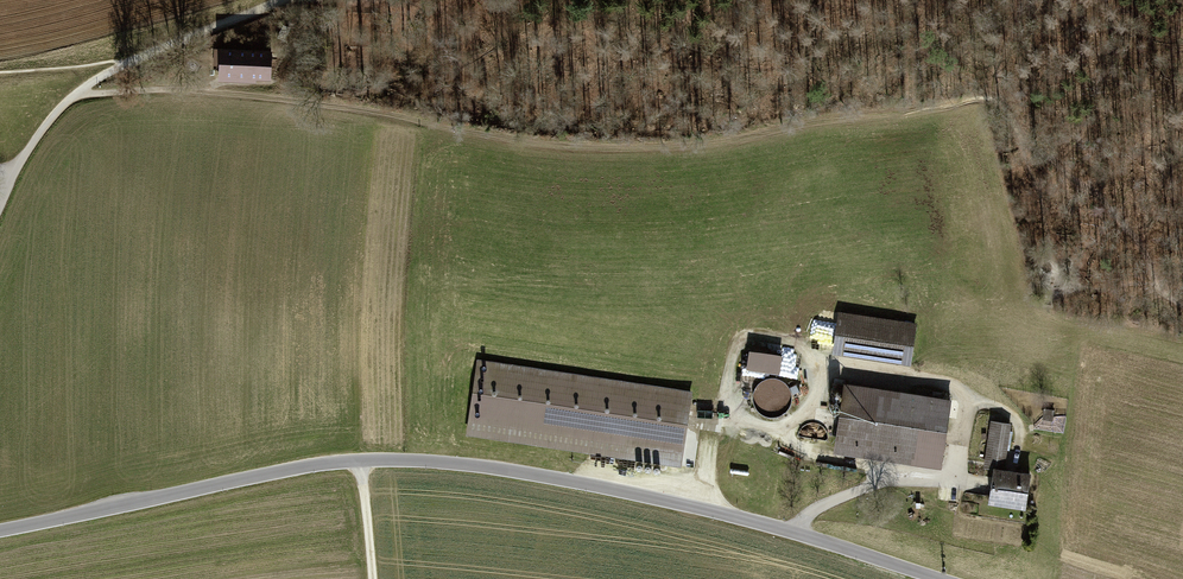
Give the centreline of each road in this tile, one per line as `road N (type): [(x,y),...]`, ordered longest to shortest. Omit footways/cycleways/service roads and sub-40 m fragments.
road 1 (unclassified): [(0,529),(359,461),(462,466),(633,495),(790,531),(939,578)]
road 2 (track): [(280,0),(123,65),(78,93)]
road 3 (unclassified): [(78,93),(12,169),(0,196)]

